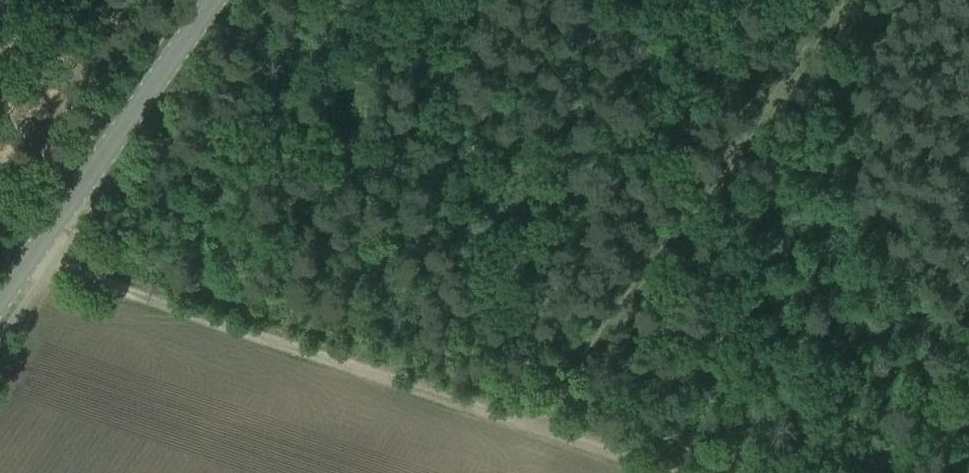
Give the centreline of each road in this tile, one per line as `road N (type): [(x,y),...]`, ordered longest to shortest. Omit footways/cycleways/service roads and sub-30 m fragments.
road 1 (track): [(670,472),(53,263)]
road 2 (track): [(532,427),(838,0)]
road 3 (secondary): [(0,299),(213,0)]

